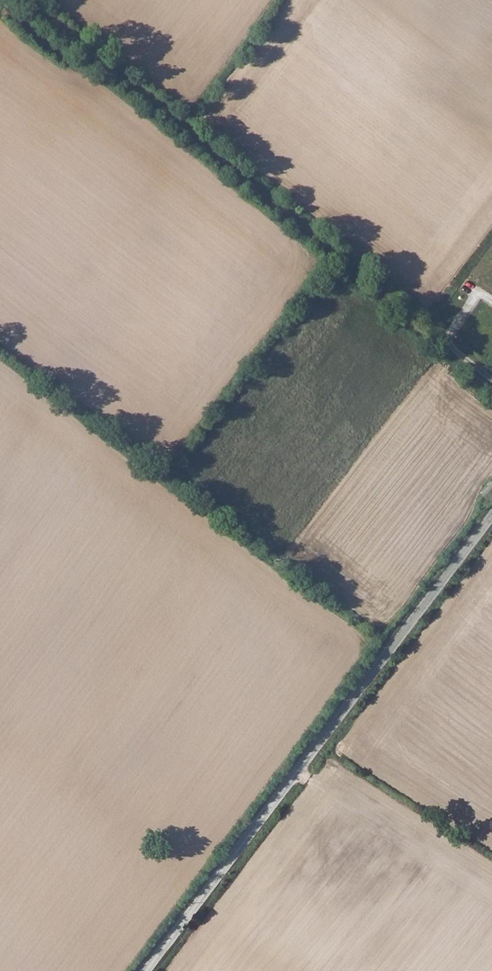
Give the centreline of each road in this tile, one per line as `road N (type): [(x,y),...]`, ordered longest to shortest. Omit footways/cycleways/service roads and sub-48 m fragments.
road 1 (unclassified): [(491,516),(147,970)]
road 2 (track): [(18,0),(439,340)]

